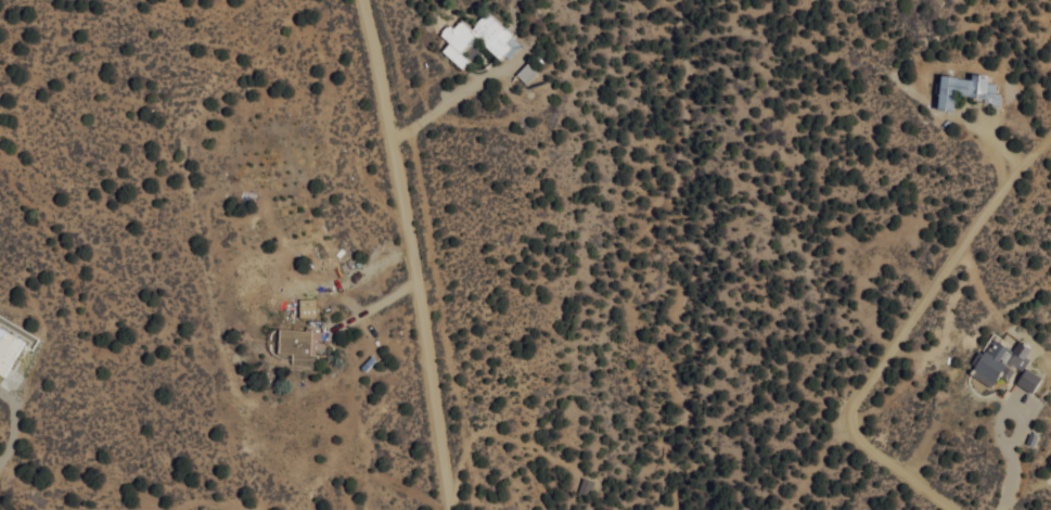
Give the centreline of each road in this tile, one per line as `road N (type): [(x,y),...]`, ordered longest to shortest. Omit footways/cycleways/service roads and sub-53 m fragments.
road 1 (residential): [(458,509),(357,0)]
road 2 (residential): [(959,509),(856,438),(848,399),(1005,175),(1050,128)]

